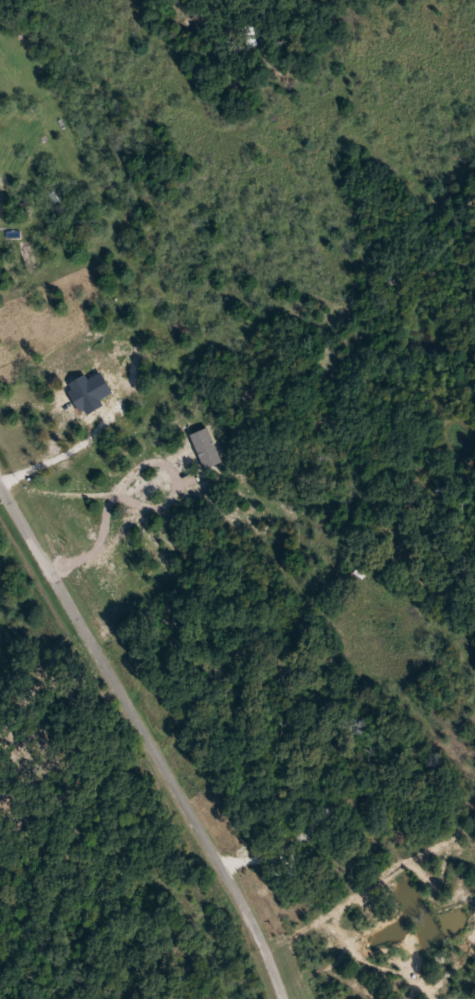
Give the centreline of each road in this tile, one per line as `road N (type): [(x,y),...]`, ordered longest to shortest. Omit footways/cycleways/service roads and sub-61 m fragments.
road 1 (residential): [(0,485),(247,914),(284,998)]

